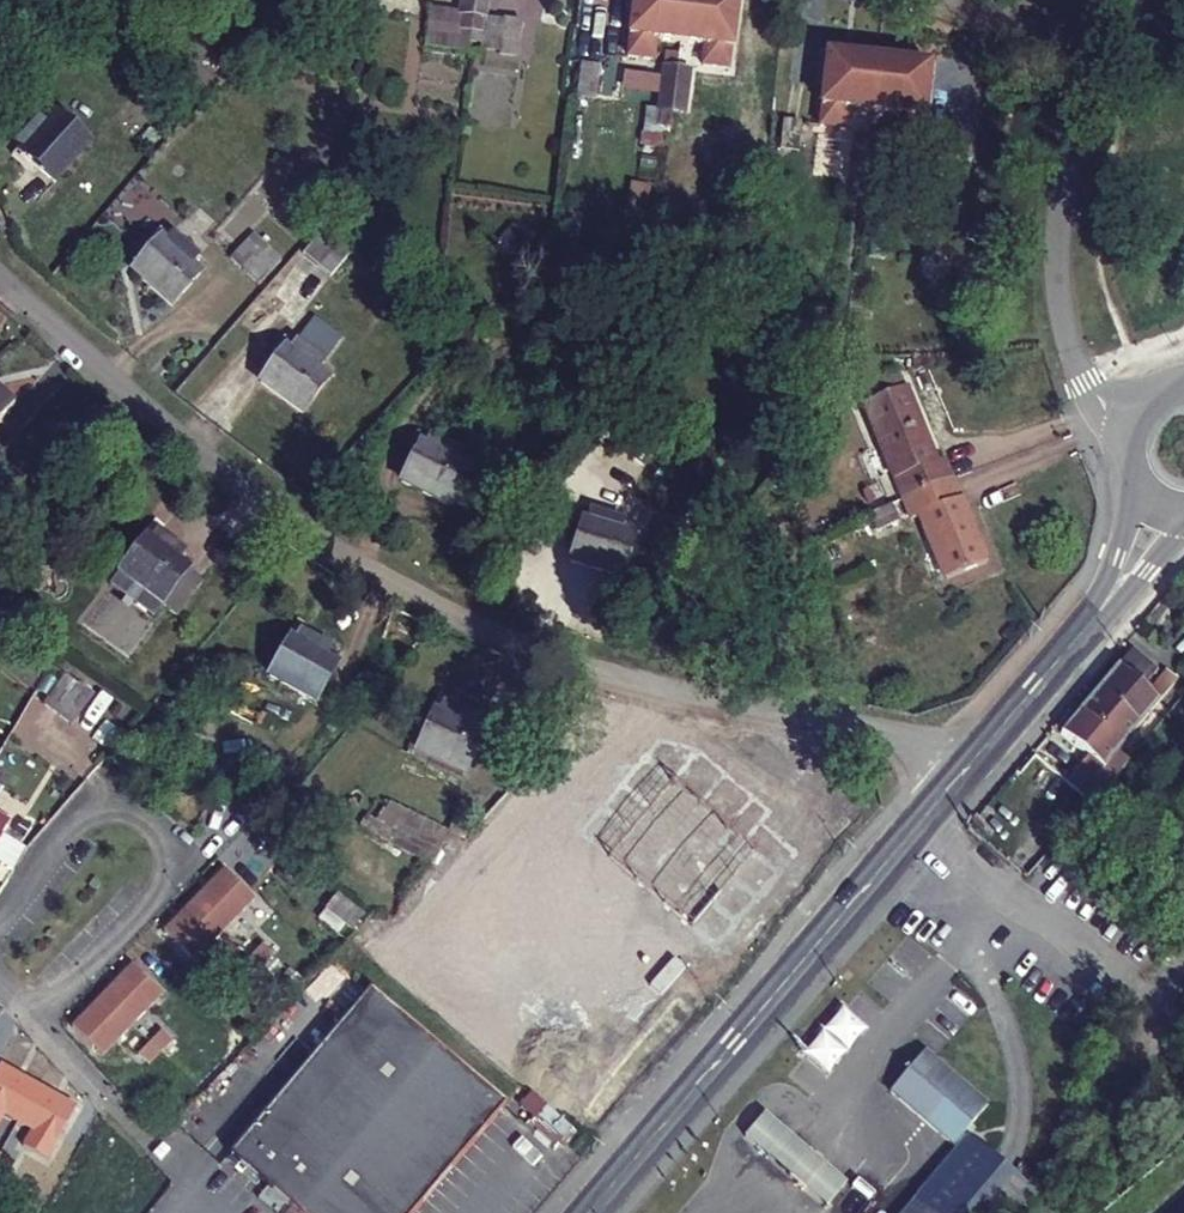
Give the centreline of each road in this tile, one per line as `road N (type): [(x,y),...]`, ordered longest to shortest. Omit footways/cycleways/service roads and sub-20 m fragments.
road 1 (tertiary): [(587,1212),(1087,626)]
road 2 (residential): [(38,1022),(162,887),(168,858),(157,833),(133,816),(103,812),(64,829),(0,907)]
road 3 (residential): [(1085,379),(1062,309),(1058,248),(1079,42)]
road 4 (tertiary): [(1135,484),(1122,549),(1087,626)]
road 5 (tertiary): [(1087,626),(1183,526)]
road 6 (residential): [(1079,42),(965,0)]

